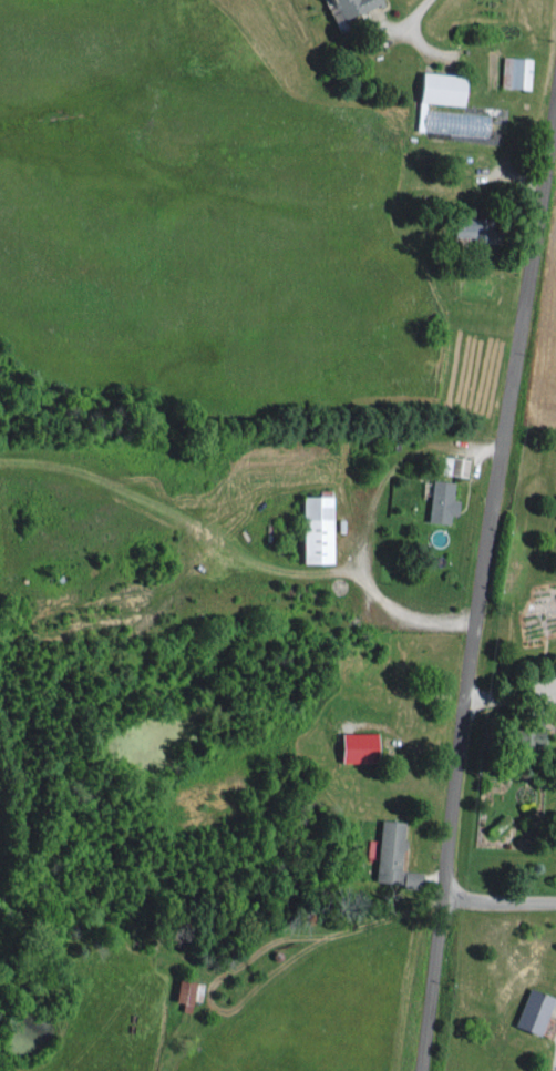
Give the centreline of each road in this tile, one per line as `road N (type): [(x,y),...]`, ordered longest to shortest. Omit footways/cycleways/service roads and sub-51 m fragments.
road 1 (residential): [(423,1070),(469,665),(555,96)]

